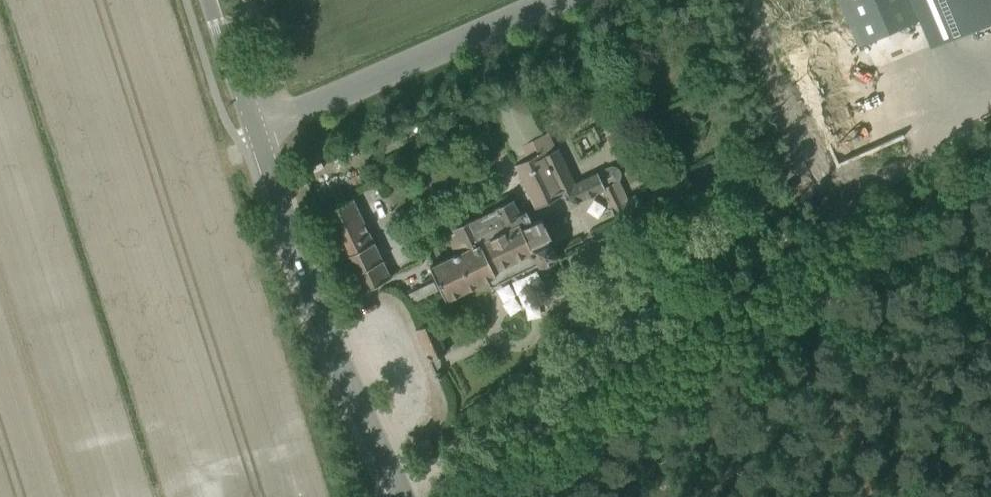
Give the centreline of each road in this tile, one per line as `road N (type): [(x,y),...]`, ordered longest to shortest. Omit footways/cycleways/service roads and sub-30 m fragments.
road 1 (track): [(395,492),(990,113)]
road 2 (tertiary): [(276,193),(397,496)]
road 3 (track): [(254,128),(549,0)]
road 4 (tertiary): [(276,193),(210,0)]

